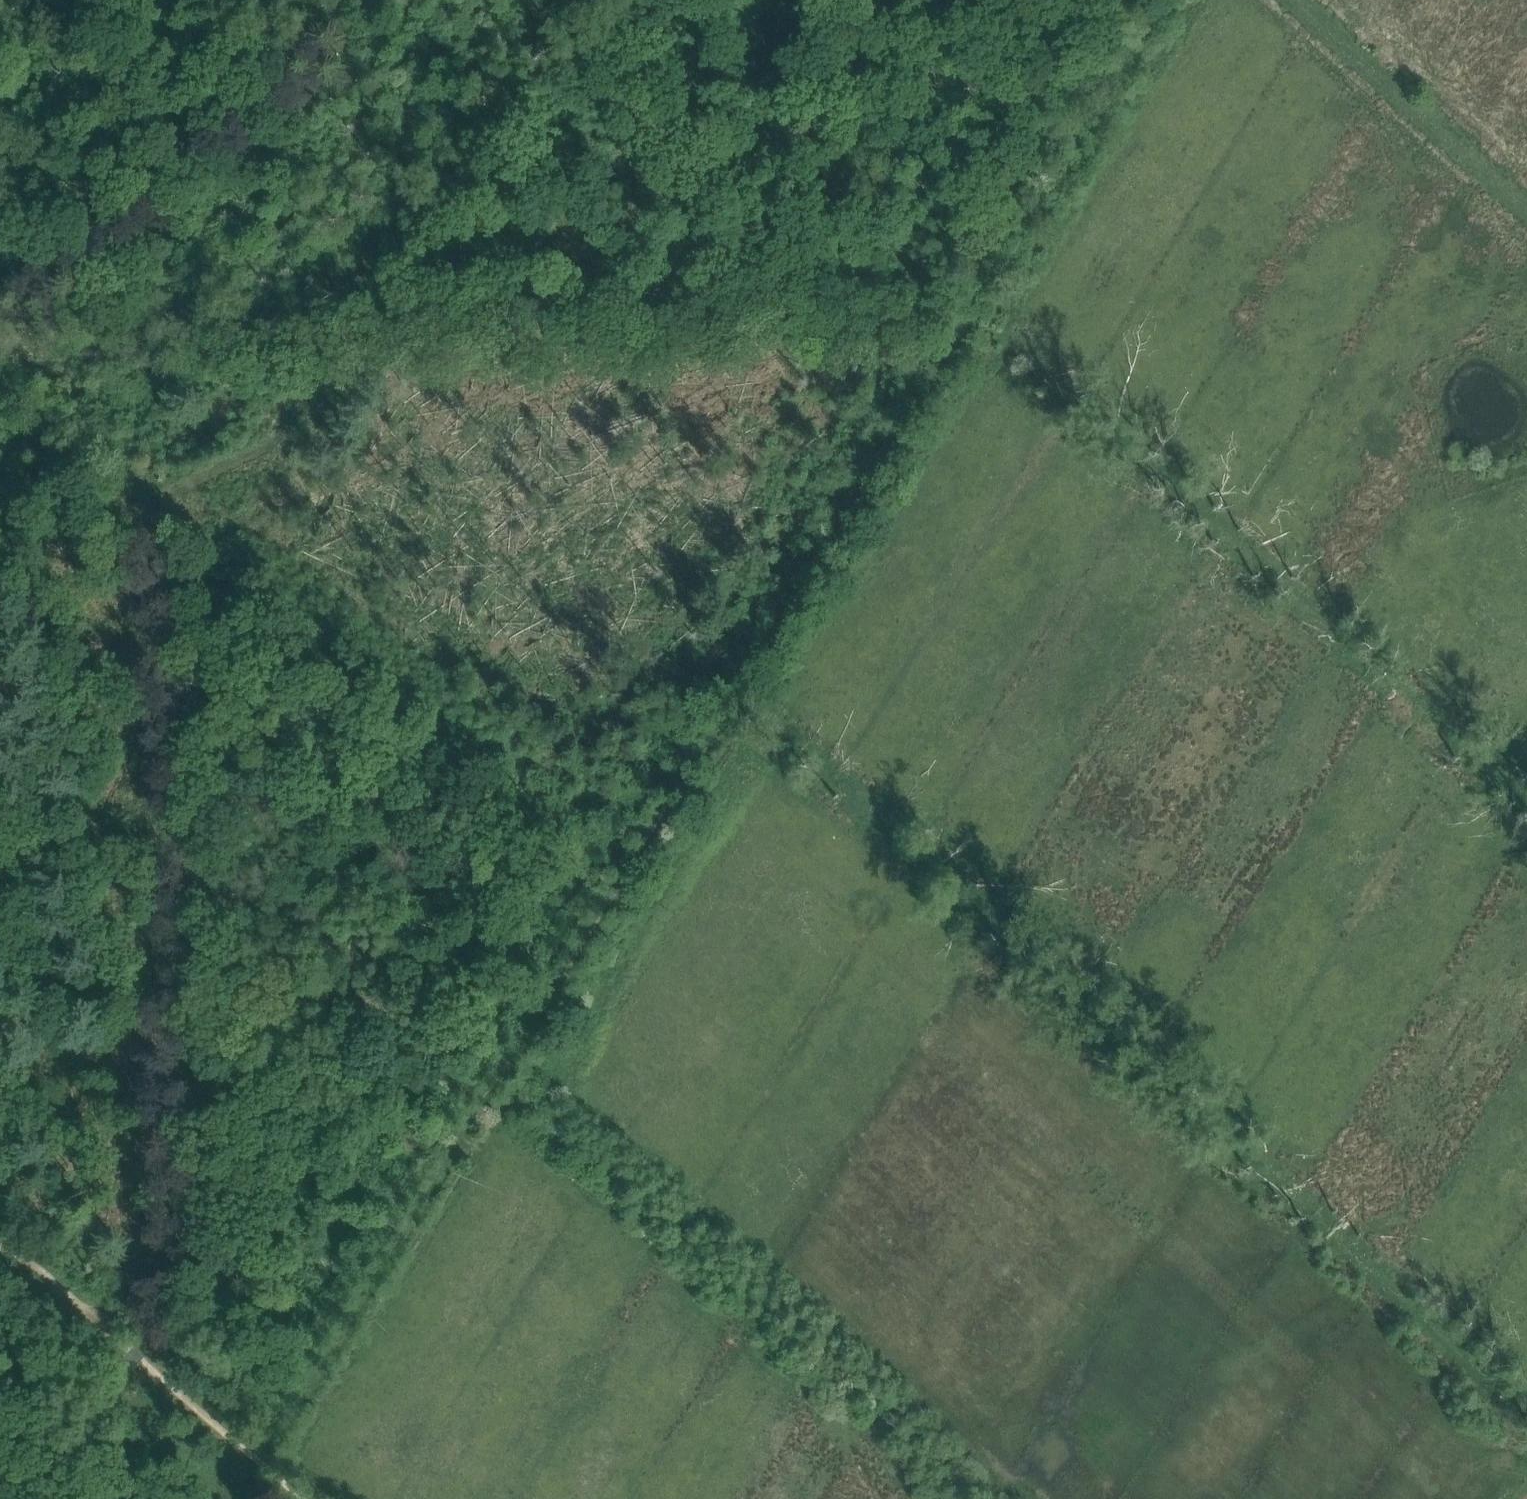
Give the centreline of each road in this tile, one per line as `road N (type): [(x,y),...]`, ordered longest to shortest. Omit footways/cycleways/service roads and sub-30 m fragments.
road 1 (track): [(299,1498),(32,1261),(0,1249)]
road 2 (track): [(1526,805),(1273,573)]

